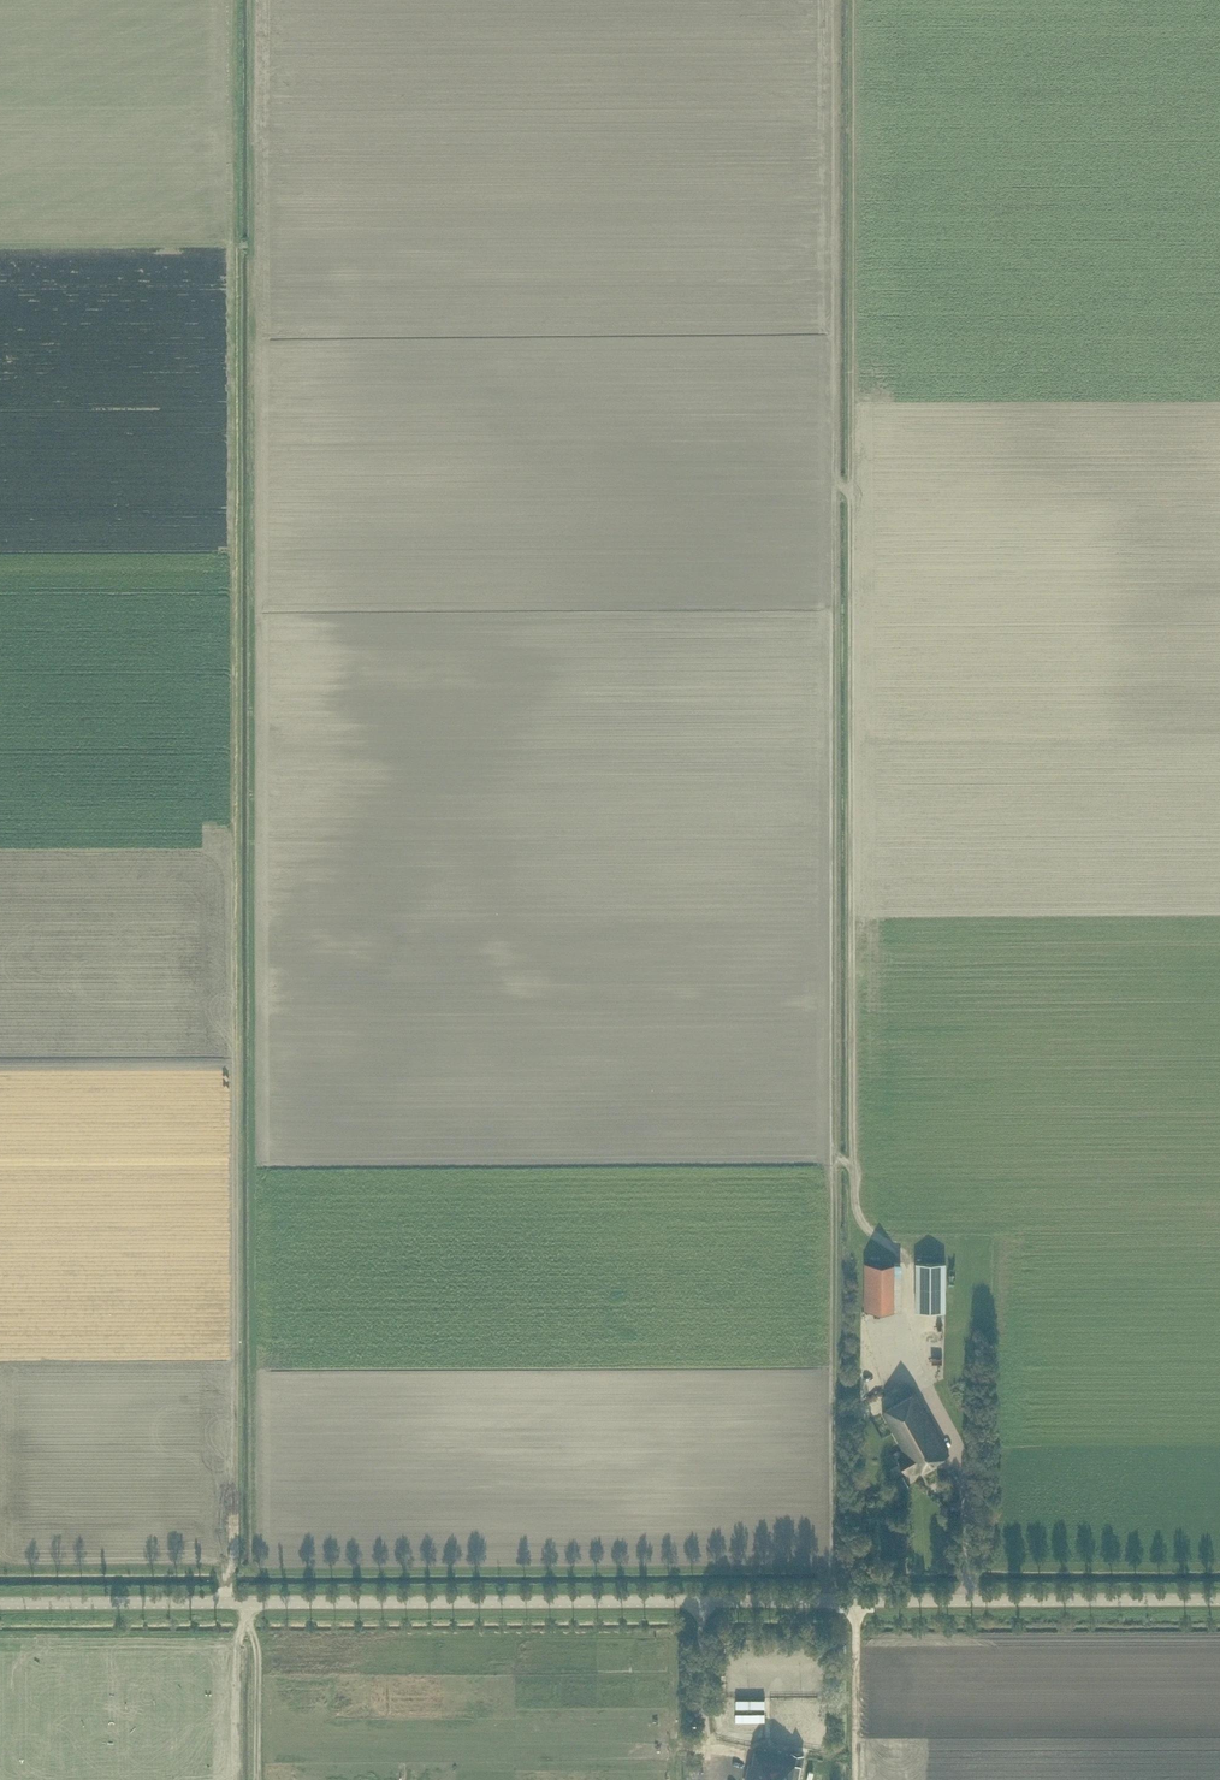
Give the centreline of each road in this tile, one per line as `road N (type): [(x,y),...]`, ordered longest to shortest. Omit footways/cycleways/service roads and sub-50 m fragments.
road 1 (tertiary): [(1219,1602),(0,1604)]

